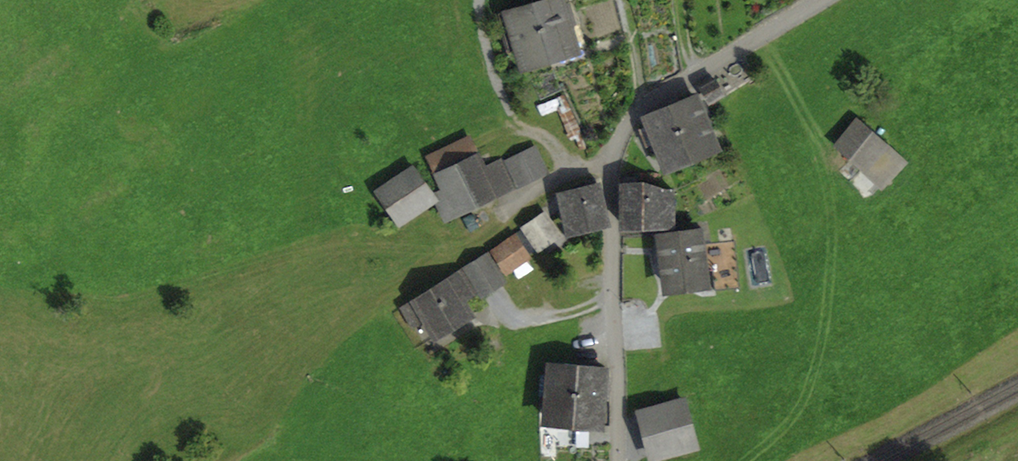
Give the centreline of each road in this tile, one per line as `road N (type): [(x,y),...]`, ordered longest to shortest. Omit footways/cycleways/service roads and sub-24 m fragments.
road 1 (residential): [(823,0),(642,105),(624,132),(614,156),(617,460)]

